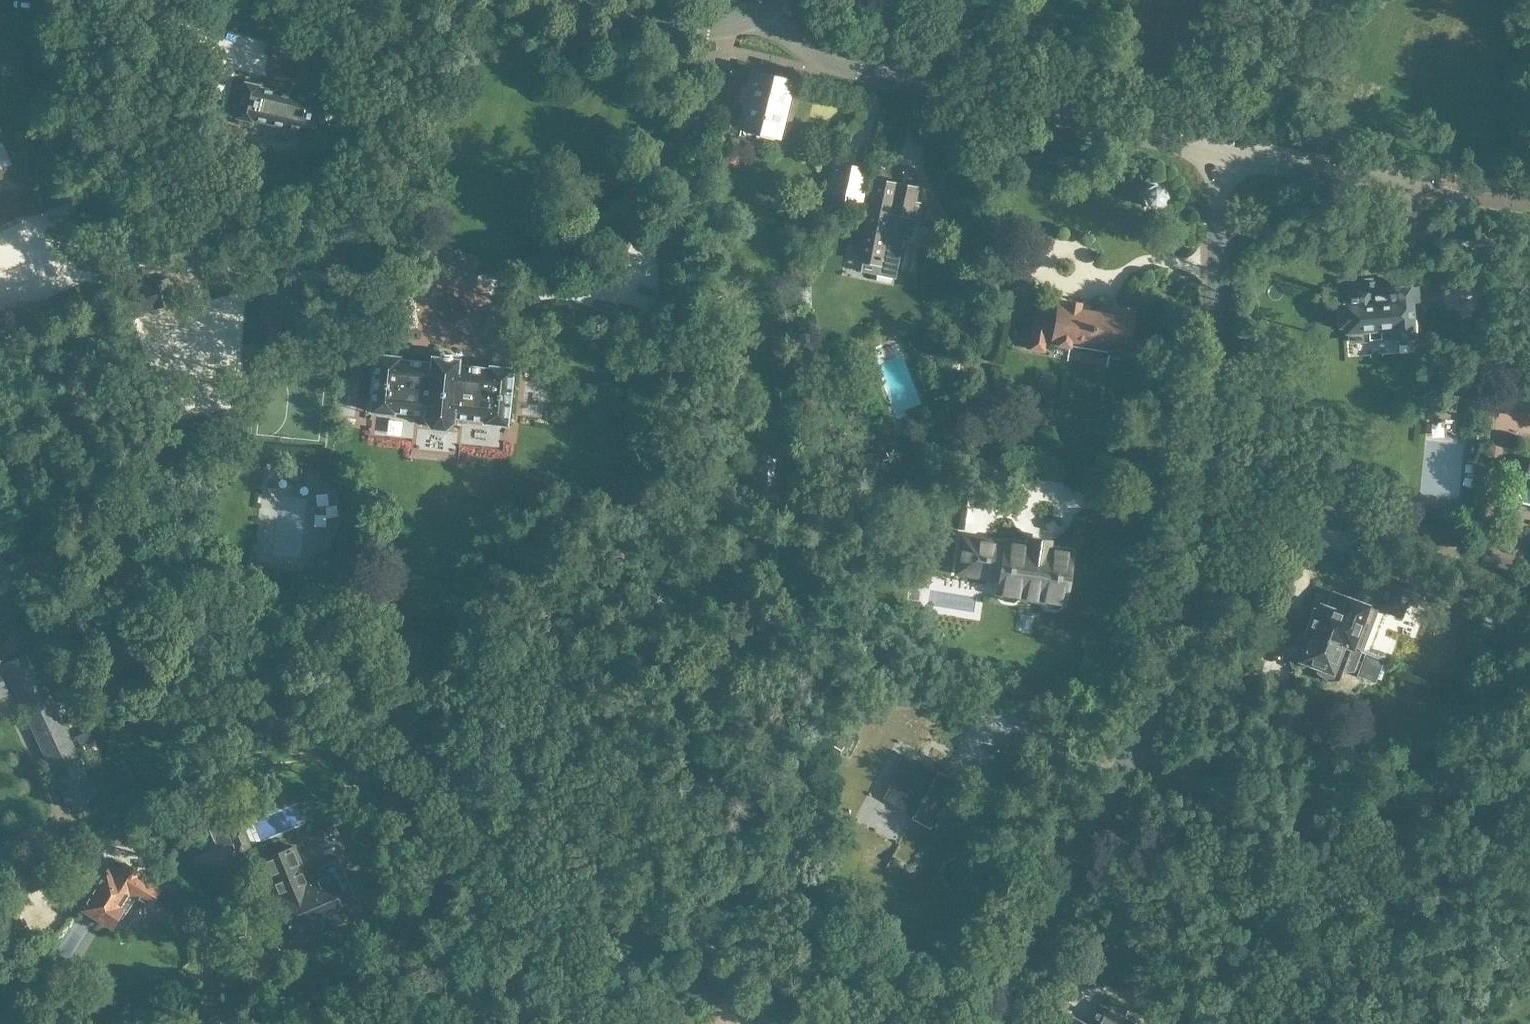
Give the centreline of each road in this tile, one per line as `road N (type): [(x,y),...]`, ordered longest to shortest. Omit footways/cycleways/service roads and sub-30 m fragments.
road 1 (residential): [(985,1023),(1118,773),(1190,609),(1222,152)]
road 2 (residential): [(1222,152),(847,65),(756,14)]
road 3 (residential): [(1529,196),(1252,157)]
road 4 (tertiary): [(580,0),(704,28),(756,14)]

